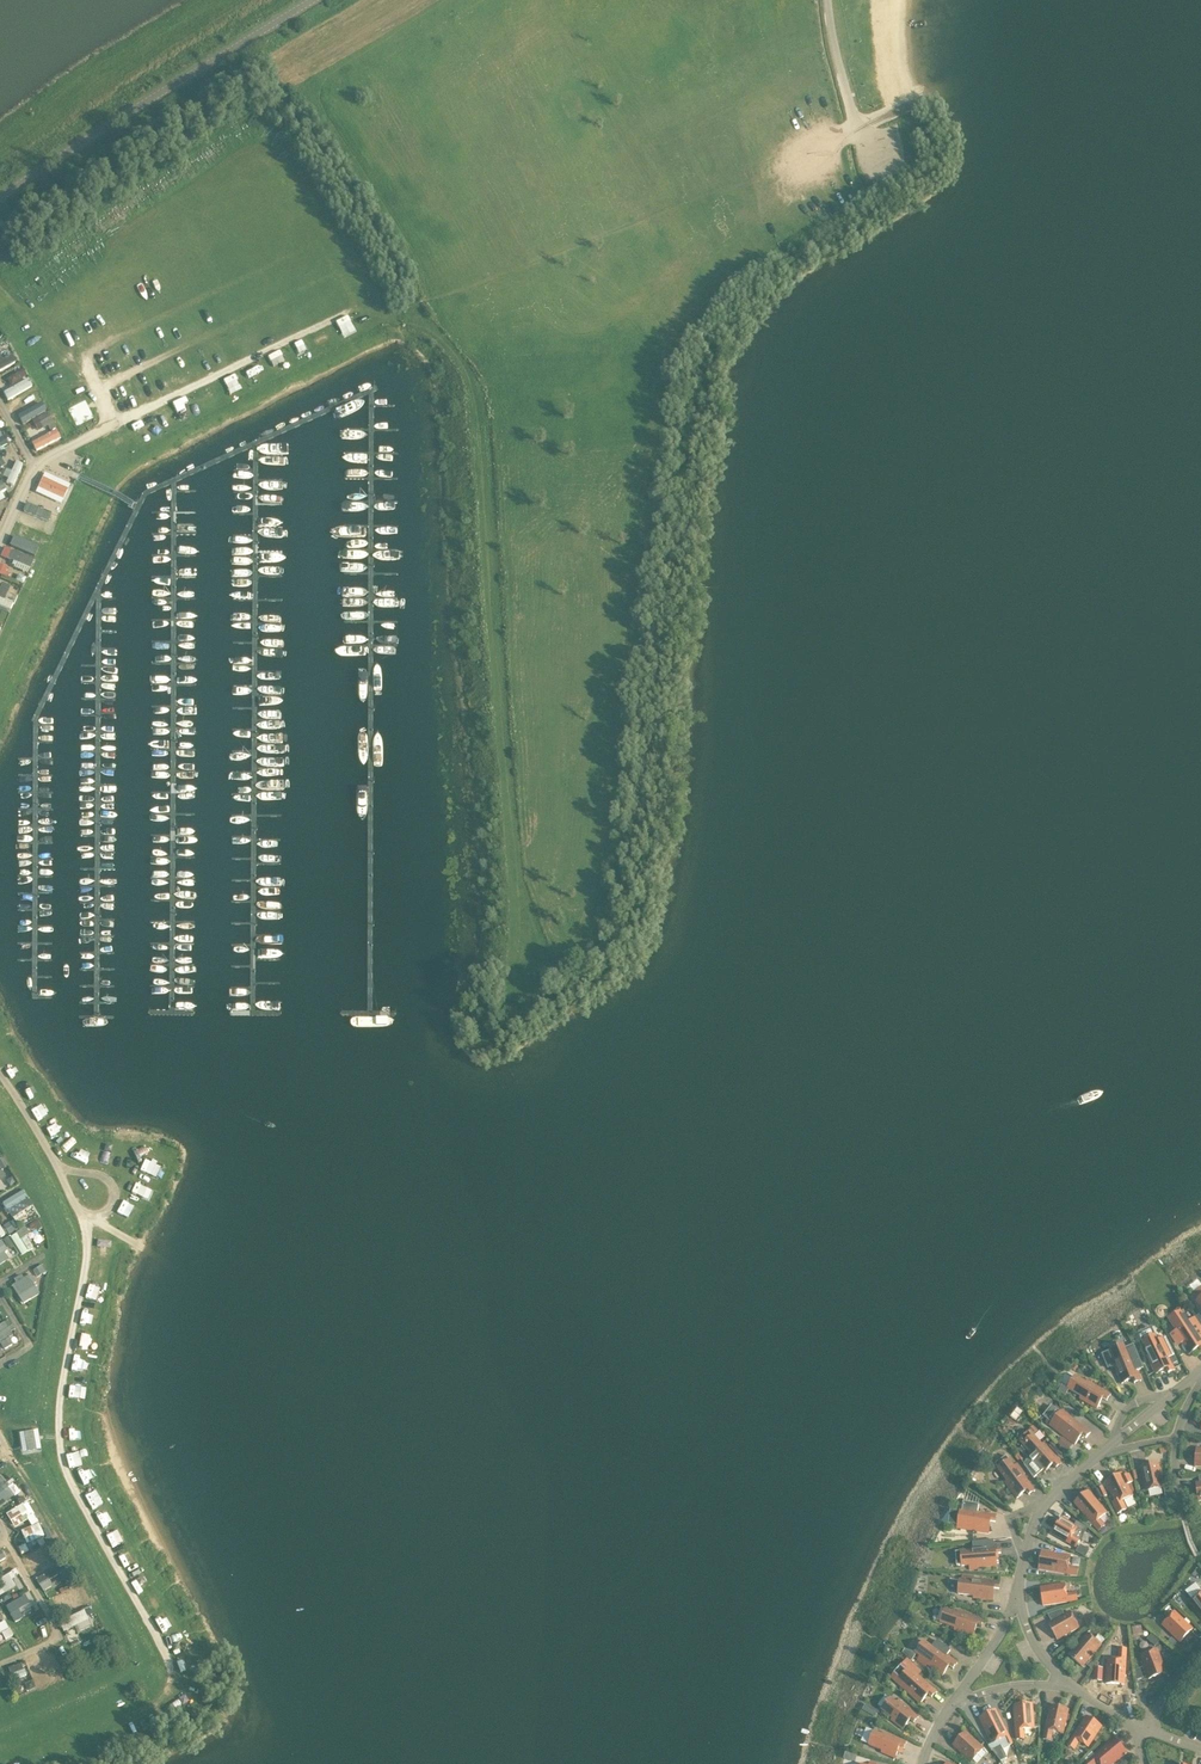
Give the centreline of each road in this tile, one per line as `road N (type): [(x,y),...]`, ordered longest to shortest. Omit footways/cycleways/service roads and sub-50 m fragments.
road 1 (track): [(146,1249),(82,1208),(86,1263),(58,1423),(70,1479),(133,1597)]
road 2 (unclassified): [(0,202),(312,0)]
road 3 (residential): [(114,1638),(0,1449)]
road 4 (residential): [(0,1537),(55,1639),(26,1651)]
road 5 (residential): [(1024,1555),(1019,1596),(1027,1628),(1070,1686)]
road 6 (residential): [(57,1167),(82,1208),(109,1209),(116,1193),(109,1178),(76,1169)]

